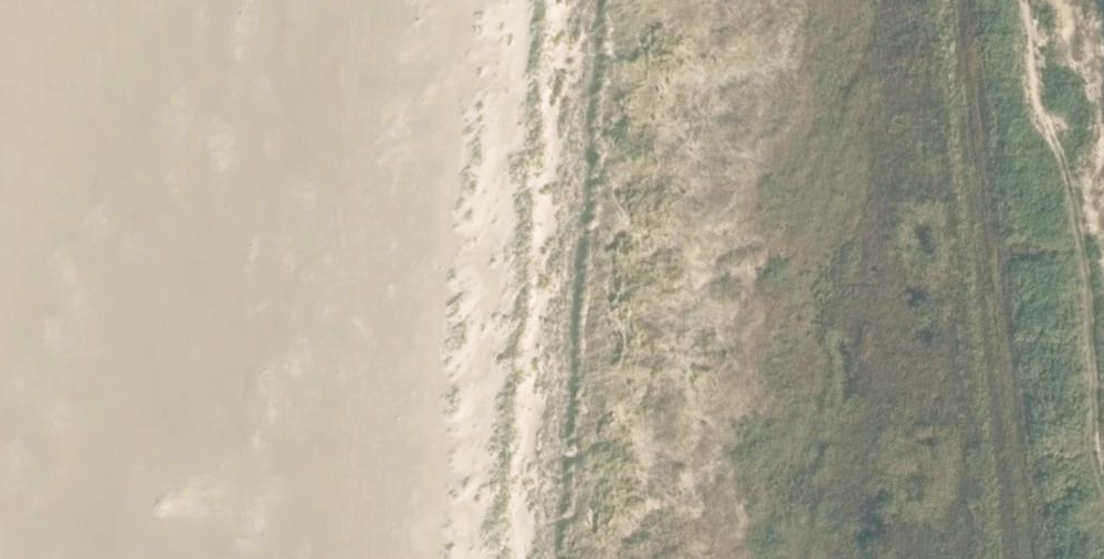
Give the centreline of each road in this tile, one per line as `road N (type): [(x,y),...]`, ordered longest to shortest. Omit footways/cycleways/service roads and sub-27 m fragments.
road 1 (track): [(1036,558),(1007,396),(968,0)]
road 2 (track): [(1103,459),(1080,199),(1040,121),(1028,0)]

